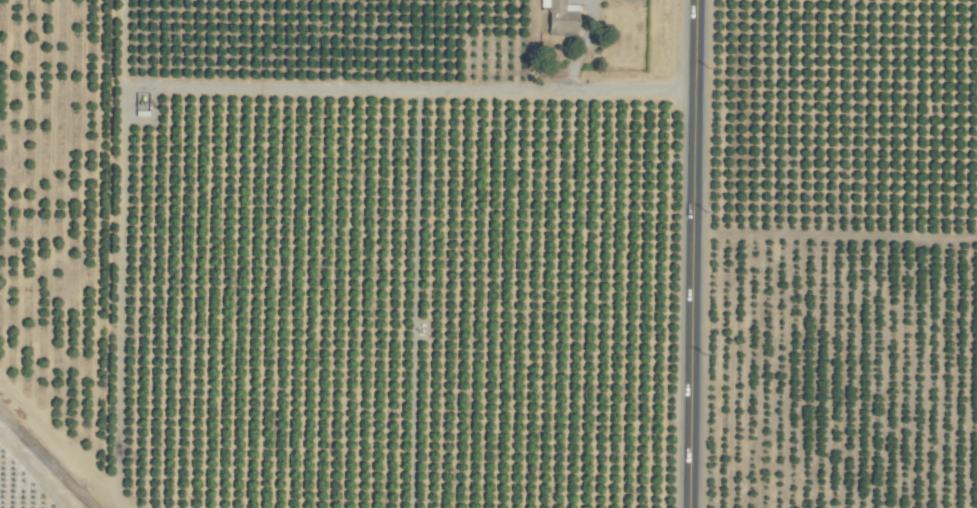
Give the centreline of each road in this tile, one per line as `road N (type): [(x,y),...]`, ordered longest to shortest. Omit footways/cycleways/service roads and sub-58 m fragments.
road 1 (secondary): [(687,507),(693,0)]

